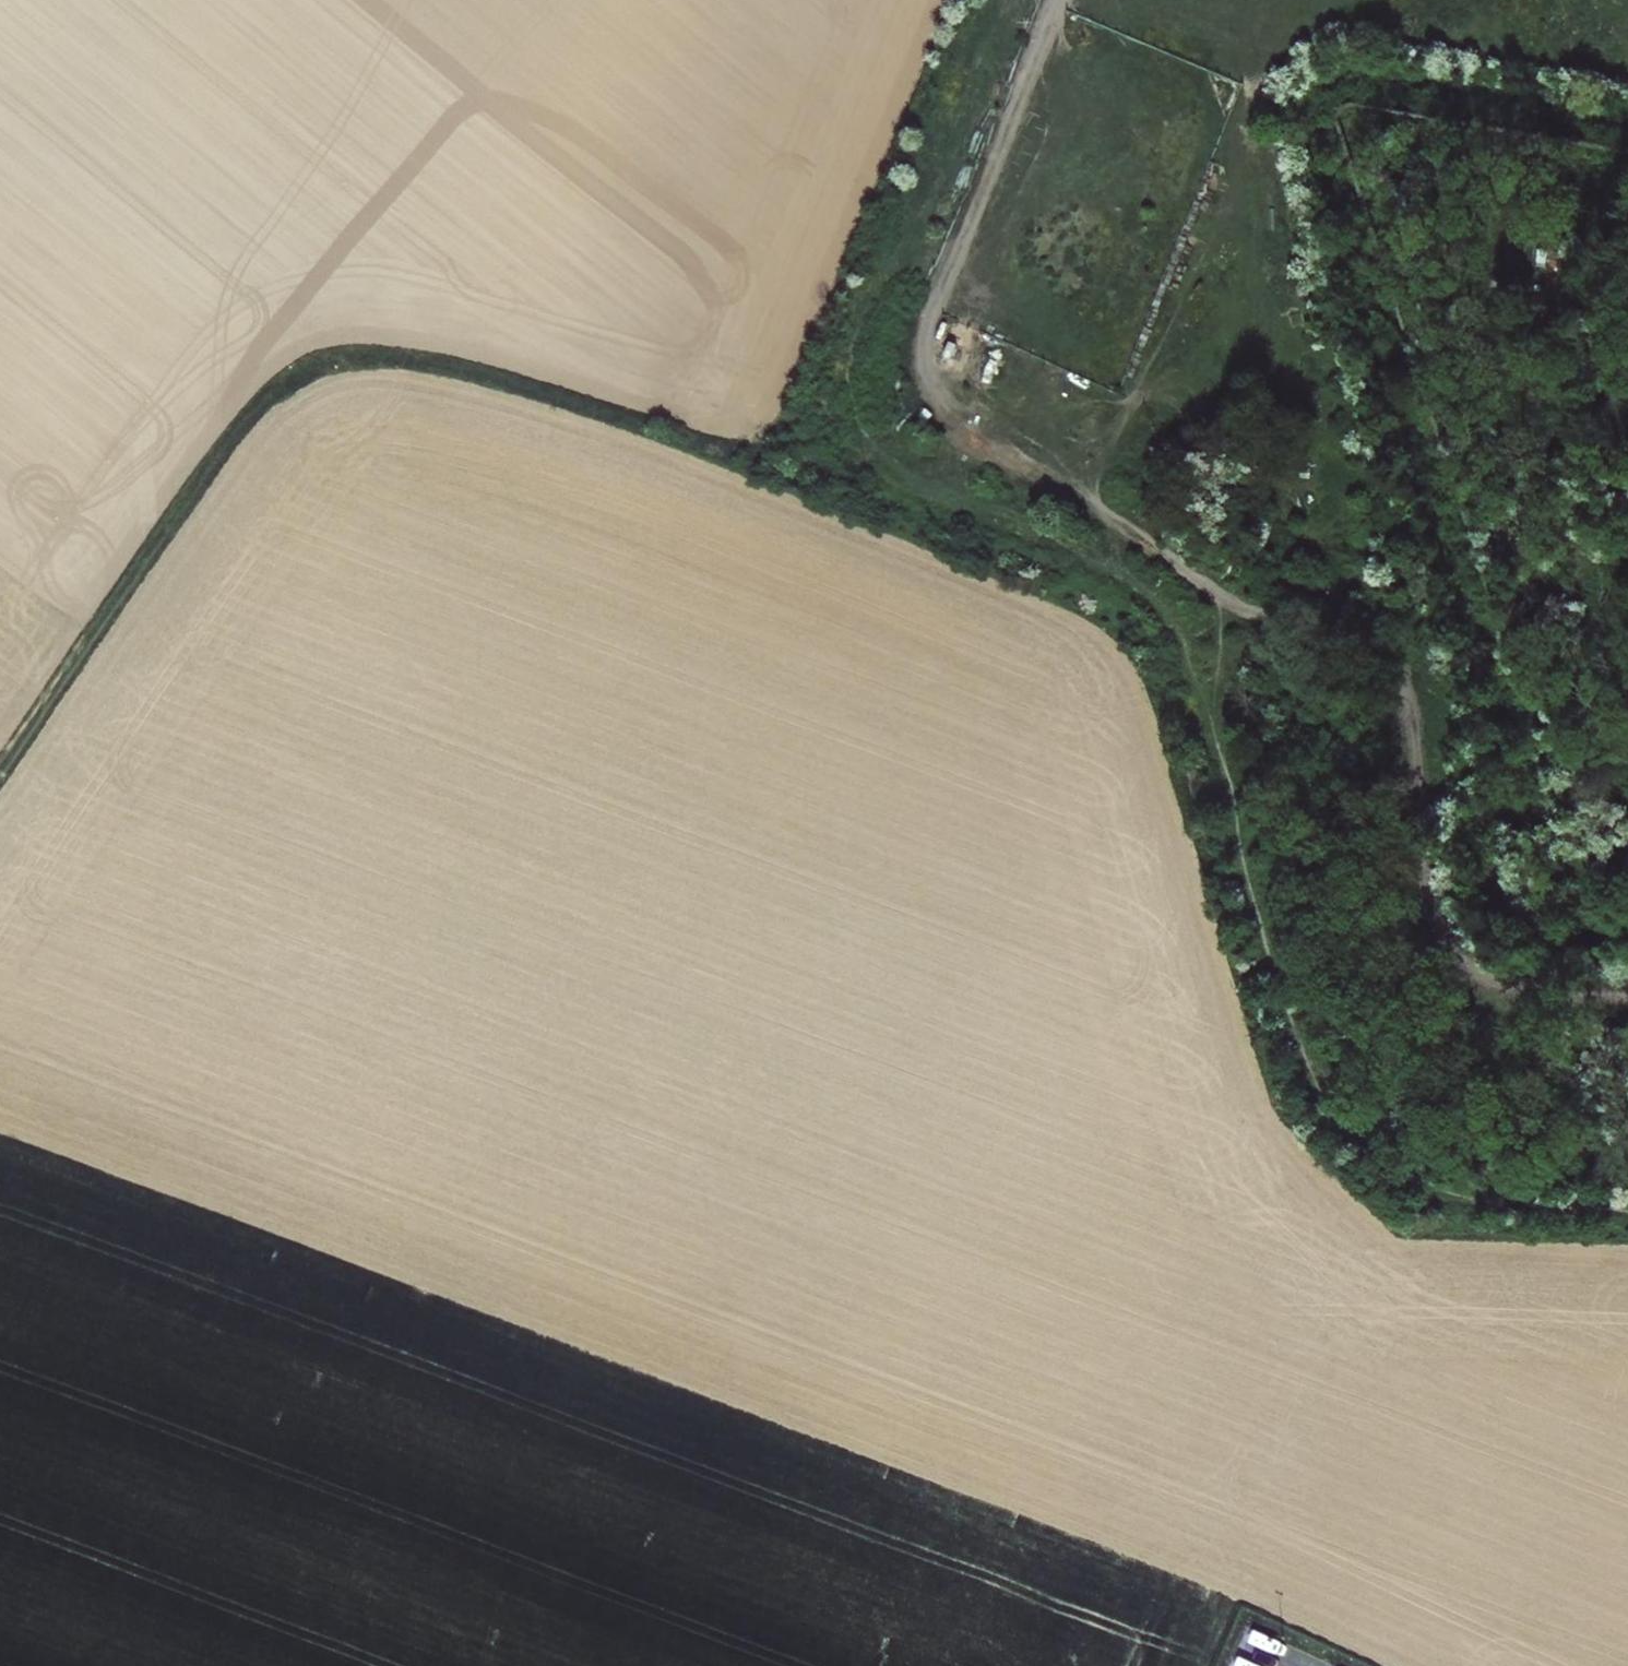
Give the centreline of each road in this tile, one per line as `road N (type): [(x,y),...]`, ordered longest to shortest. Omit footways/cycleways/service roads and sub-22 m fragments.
road 1 (track): [(1416,667),(1445,911),(1469,952),(1507,986),(1563,1000),(1627,1002)]

